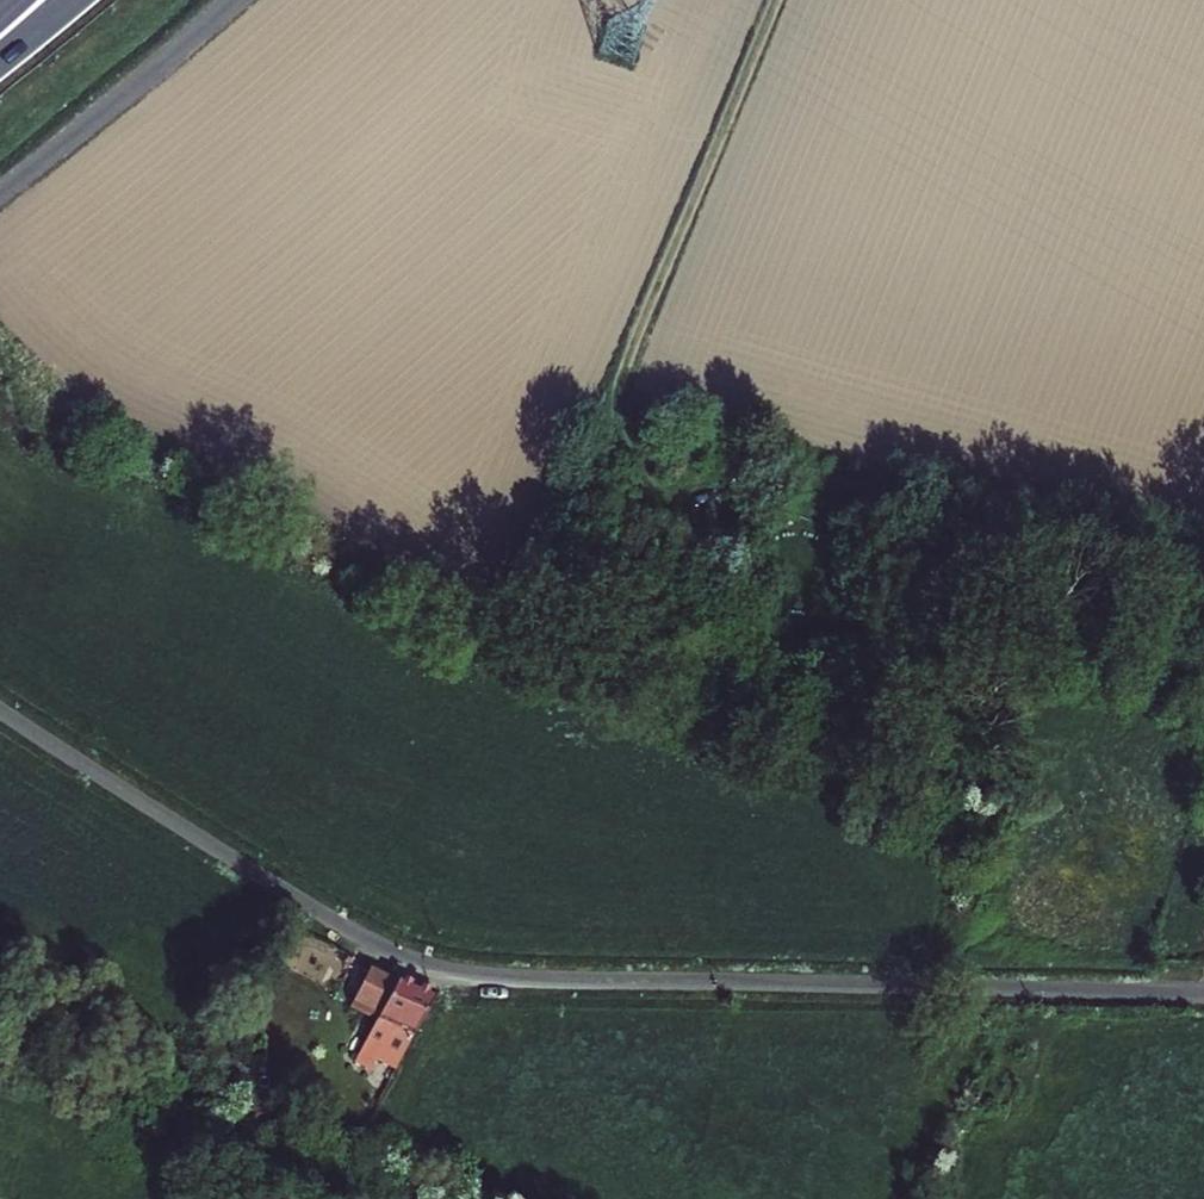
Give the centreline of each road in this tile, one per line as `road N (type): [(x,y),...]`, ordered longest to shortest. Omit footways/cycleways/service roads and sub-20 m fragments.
road 1 (unclassified): [(0,711),(341,925),(453,972),(1203,996)]
road 2 (track): [(783,0),(616,397)]
road 3 (unclassified): [(0,191),(231,0)]

